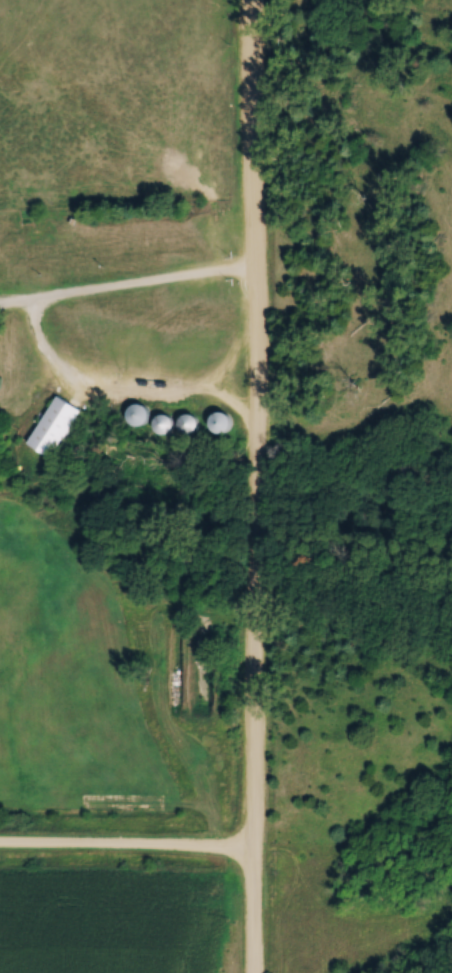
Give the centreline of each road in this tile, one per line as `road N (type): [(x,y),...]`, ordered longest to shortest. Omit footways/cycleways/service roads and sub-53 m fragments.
road 1 (residential): [(251,972),(255,263)]
road 2 (residential): [(255,263),(248,0)]
road 3 (residential): [(253,848),(0,843)]

